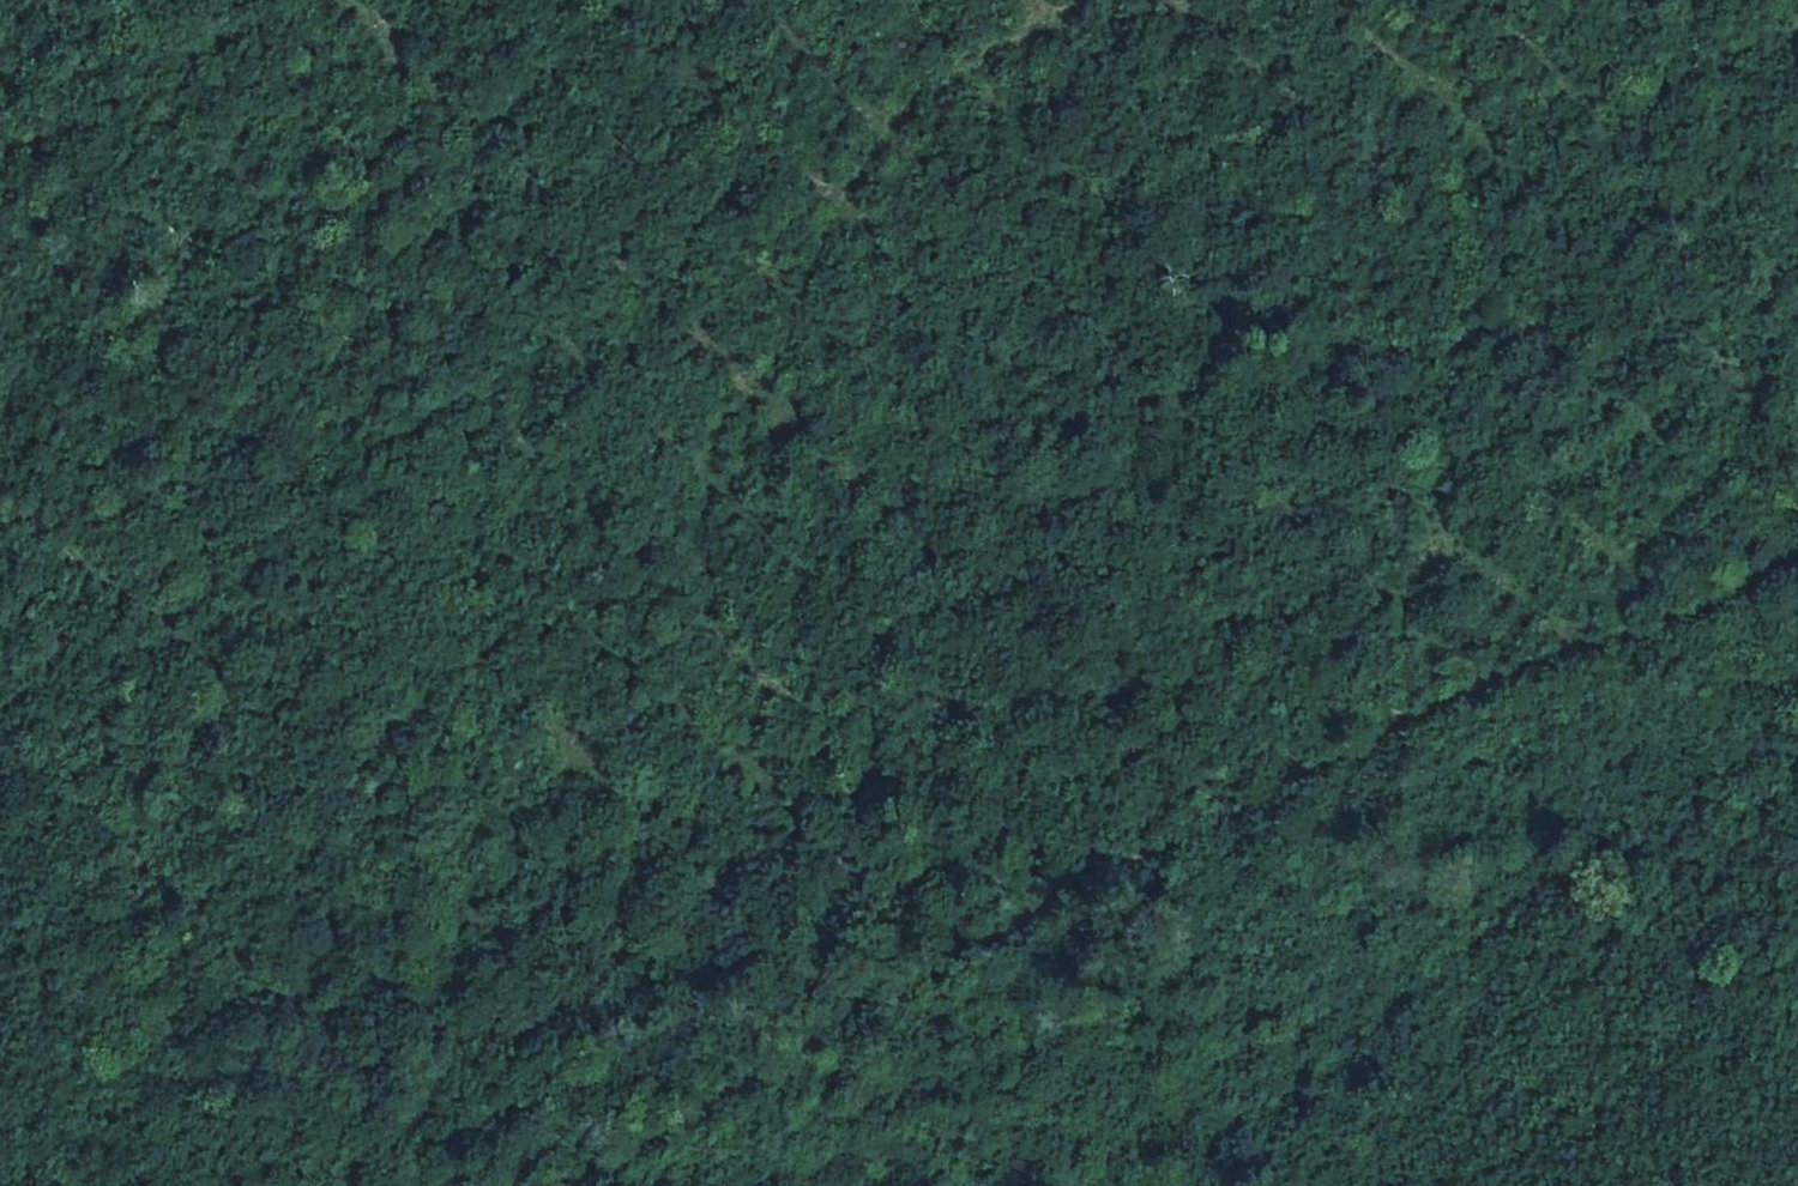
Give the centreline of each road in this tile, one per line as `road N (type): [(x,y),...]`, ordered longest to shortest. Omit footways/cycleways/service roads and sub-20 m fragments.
road 1 (track): [(1130,1185),(1670,781),(1797,731)]

